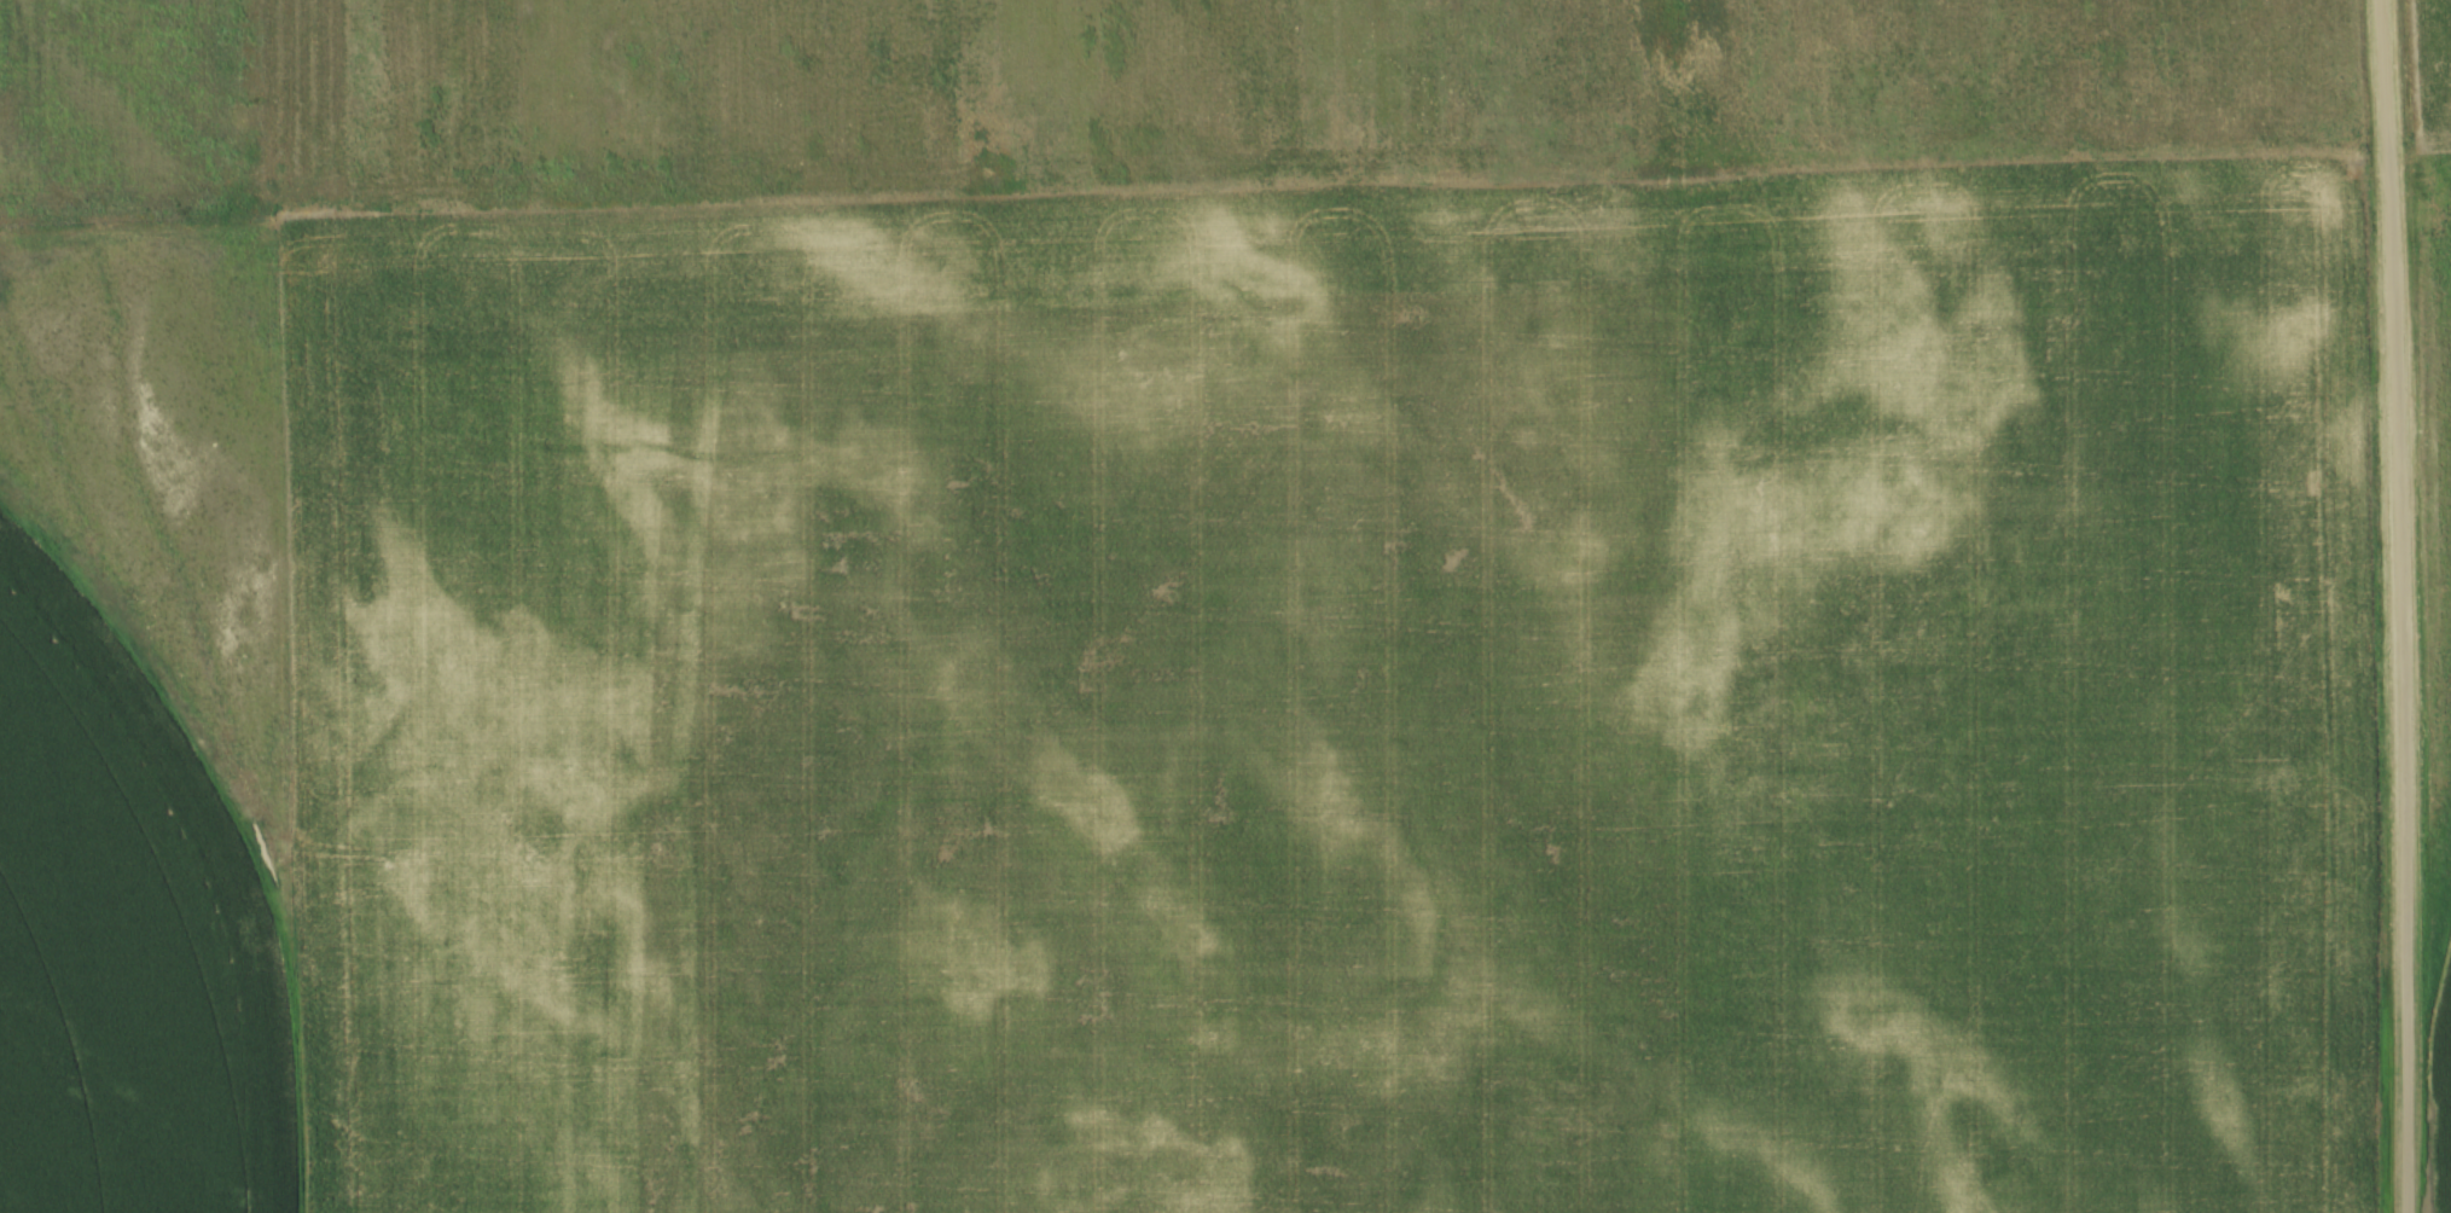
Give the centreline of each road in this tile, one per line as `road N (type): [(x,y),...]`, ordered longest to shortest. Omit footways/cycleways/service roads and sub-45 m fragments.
road 1 (residential): [(2385,0),(2395,230),(2406,1212)]

